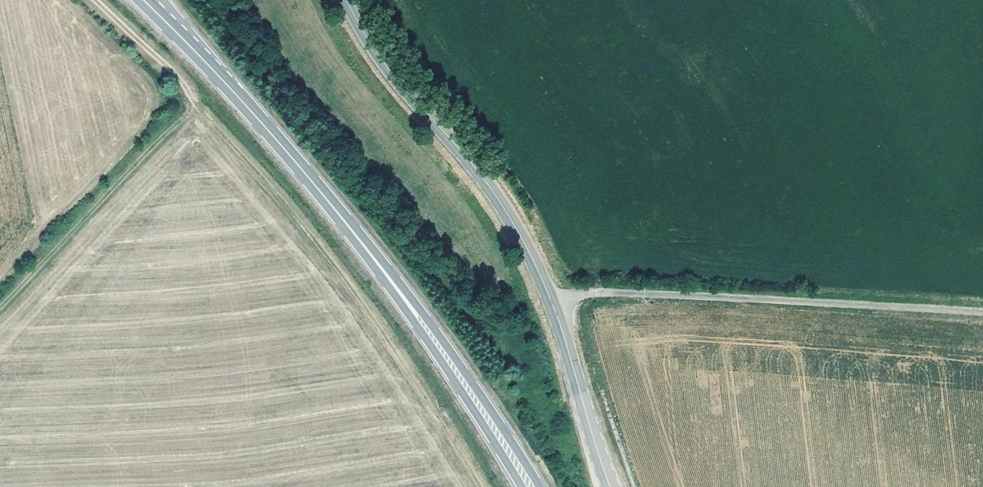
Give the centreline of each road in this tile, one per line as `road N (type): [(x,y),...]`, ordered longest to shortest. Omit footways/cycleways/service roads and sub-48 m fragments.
road 1 (track): [(95,0),(174,76),(352,286),(476,486)]
road 2 (unclassified): [(551,300),(604,293),(982,311)]
road 3 (tertiary): [(348,0),(386,66),(493,193),(551,300)]
road 4 (primary): [(538,486),(482,388),(354,237)]
road 5 (primary): [(354,237),(518,486)]
road 6 (primary): [(354,237),(217,75)]
road 7 (tertiary): [(551,300),(610,486)]

